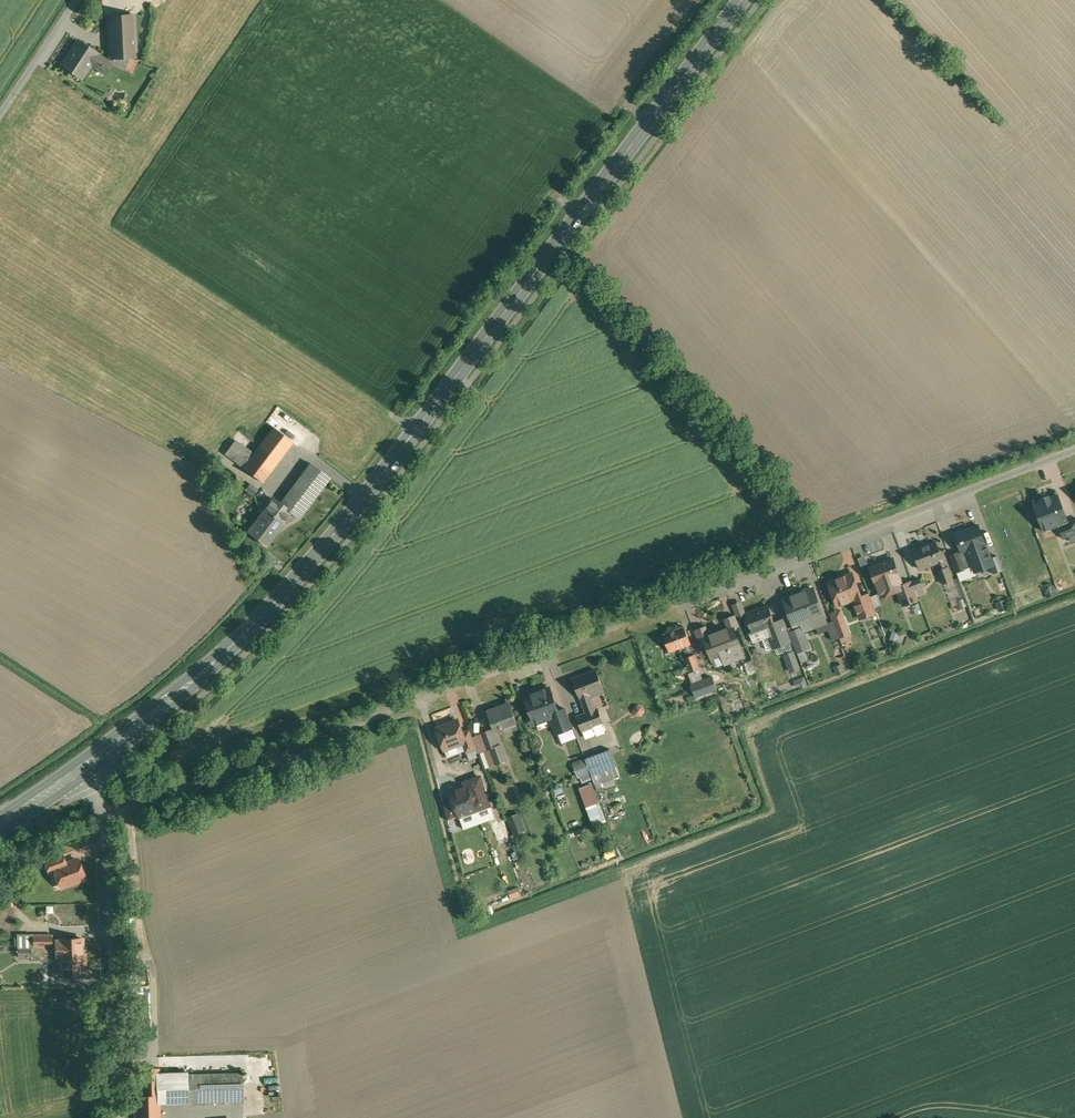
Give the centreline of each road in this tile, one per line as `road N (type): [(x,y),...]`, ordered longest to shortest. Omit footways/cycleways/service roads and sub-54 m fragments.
road 1 (unclassified): [(1074,455),(108,817)]
road 2 (primary): [(78,780),(204,675),(326,546),(742,0)]
road 3 (tertiary): [(108,817),(116,1117)]
road 4 (unclassified): [(0,115),(77,0)]

